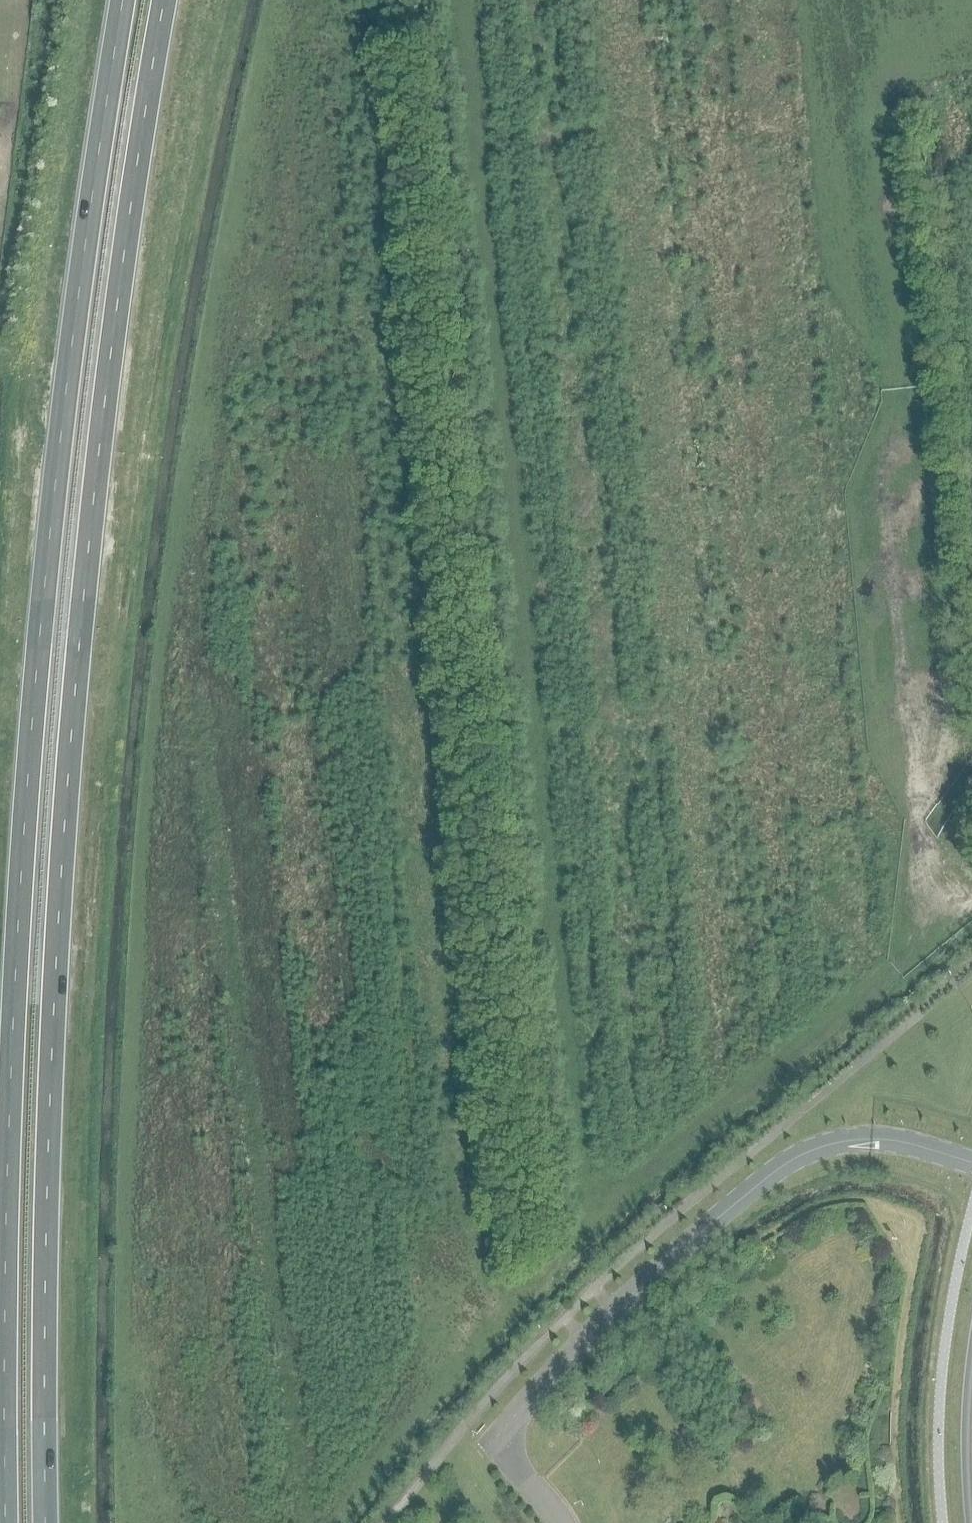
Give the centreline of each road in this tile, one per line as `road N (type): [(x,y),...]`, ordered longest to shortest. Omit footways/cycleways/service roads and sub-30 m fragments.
road 1 (trunk): [(45,1522),(47,1195),(69,764),(110,361),(165,0)]
road 2 (trunk): [(123,0),(53,492),(28,761),(7,1157),(4,1522)]
road 3 (unclassified): [(971,1161),(898,1140),(851,1139),(800,1154),(681,1248),(558,1360),(493,1436),(556,1522)]
road 4 (tertiary): [(971,1352),(971,1522)]
road 5 (track): [(971,776),(928,844),(971,899)]

